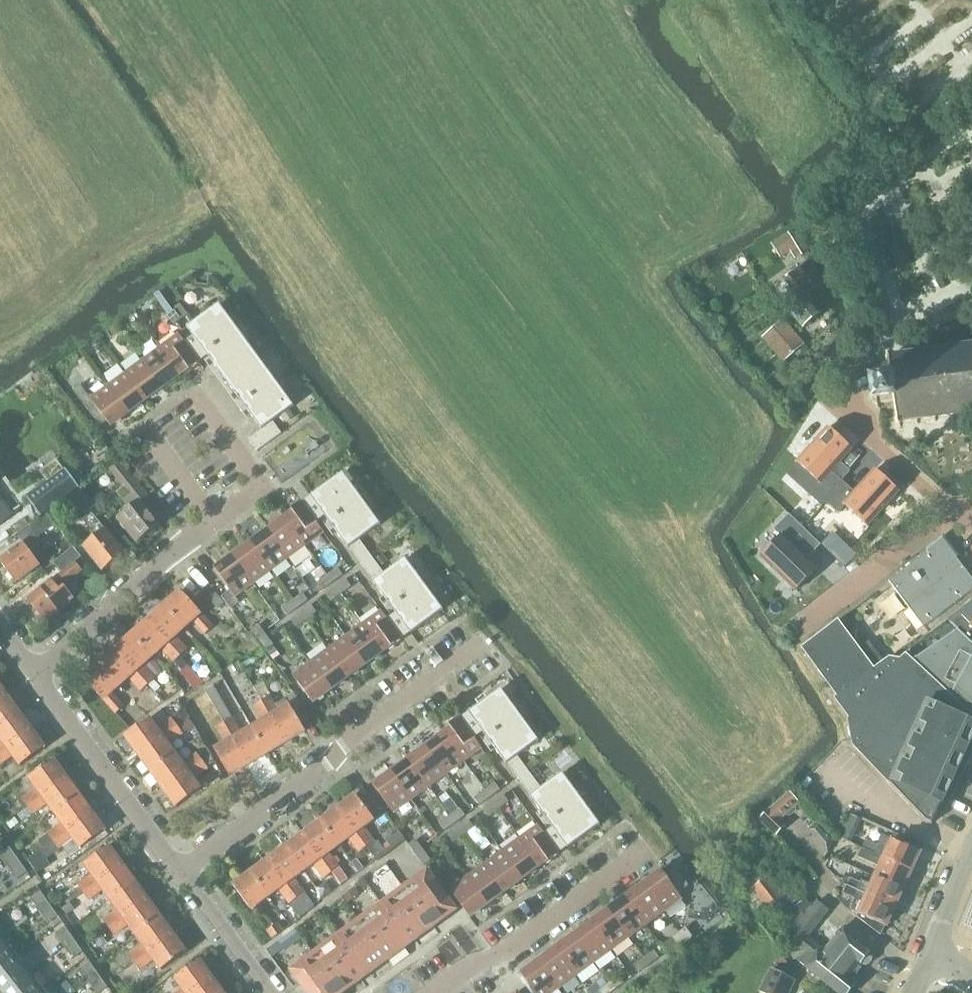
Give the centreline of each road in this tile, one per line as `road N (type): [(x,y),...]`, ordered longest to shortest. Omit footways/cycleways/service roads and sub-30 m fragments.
road 1 (unclassified): [(185,876),(326,772),(340,748),(476,650)]
road 2 (unclassified): [(33,670),(264,486)]
road 3 (unclassified): [(185,876),(33,670)]
road 4 (unclassified): [(438,992),(629,864)]
road 5 (unclassified): [(268,992),(185,876)]

